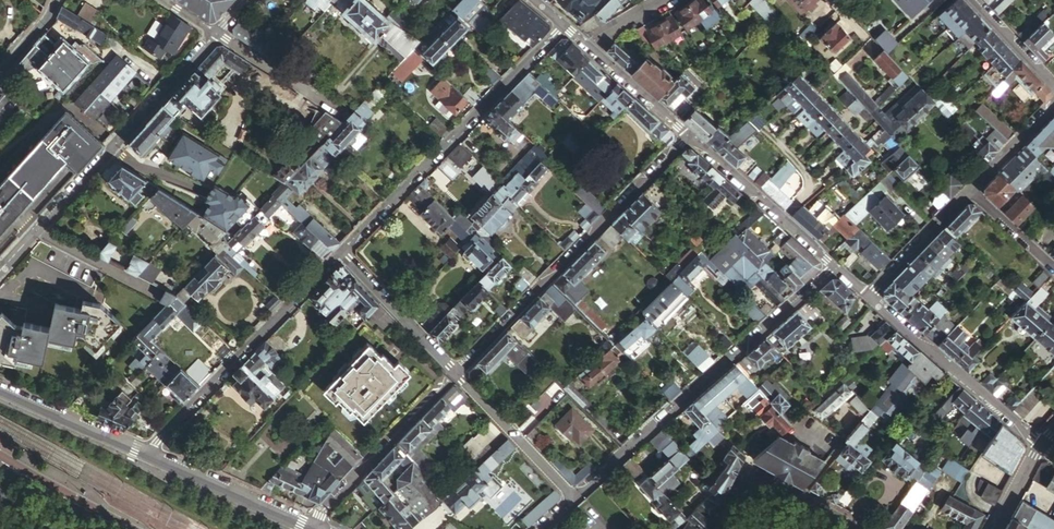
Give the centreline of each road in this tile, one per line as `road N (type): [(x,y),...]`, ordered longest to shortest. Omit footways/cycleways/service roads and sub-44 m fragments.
road 1 (residential): [(831,262),(573,498)]
road 2 (residential): [(454,371),(684,133)]
road 3 (residential): [(559,24),(341,251)]
road 4 (residential): [(341,251),(145,458)]
road 5 (residential): [(35,230),(211,32)]
road 6 (residential): [(867,295),(1038,445)]
road 7 (residential): [(311,528),(454,371)]
road 8 (residential): [(684,133),(831,262)]
road 9 (residential): [(454,371),(573,498)]
road 10 (residential): [(145,458),(304,528)]
road 11 (residential): [(559,24),(684,133)]
road 12 (residential): [(341,251),(454,371)]
road 13 (residential): [(848,528),(751,479),(725,528)]
road 14 (residential): [(0,393),(145,458)]
road 15 (residential): [(211,32),(338,114)]
road 16 (residential): [(867,295),(969,190)]
road 17 (primary): [(121,528),(0,462)]
road 18 (residential): [(35,230),(157,294)]
road 19 (residential): [(969,190),(1053,103)]

